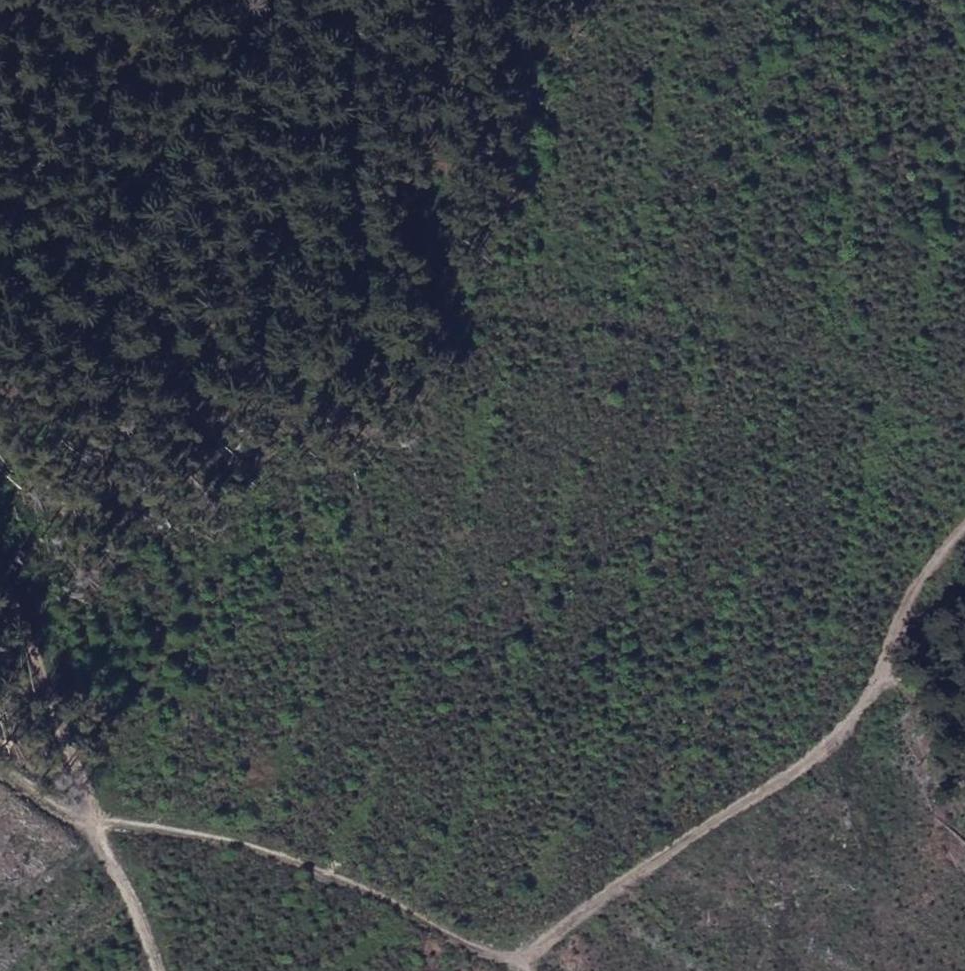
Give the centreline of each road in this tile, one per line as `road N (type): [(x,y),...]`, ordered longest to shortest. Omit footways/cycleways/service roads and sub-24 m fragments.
road 1 (track): [(964,535),(922,574),(839,743),(531,958),(448,939),(279,854),(94,825)]
road 2 (track): [(0,554),(94,825)]
road 3 (track): [(94,825),(170,970)]

